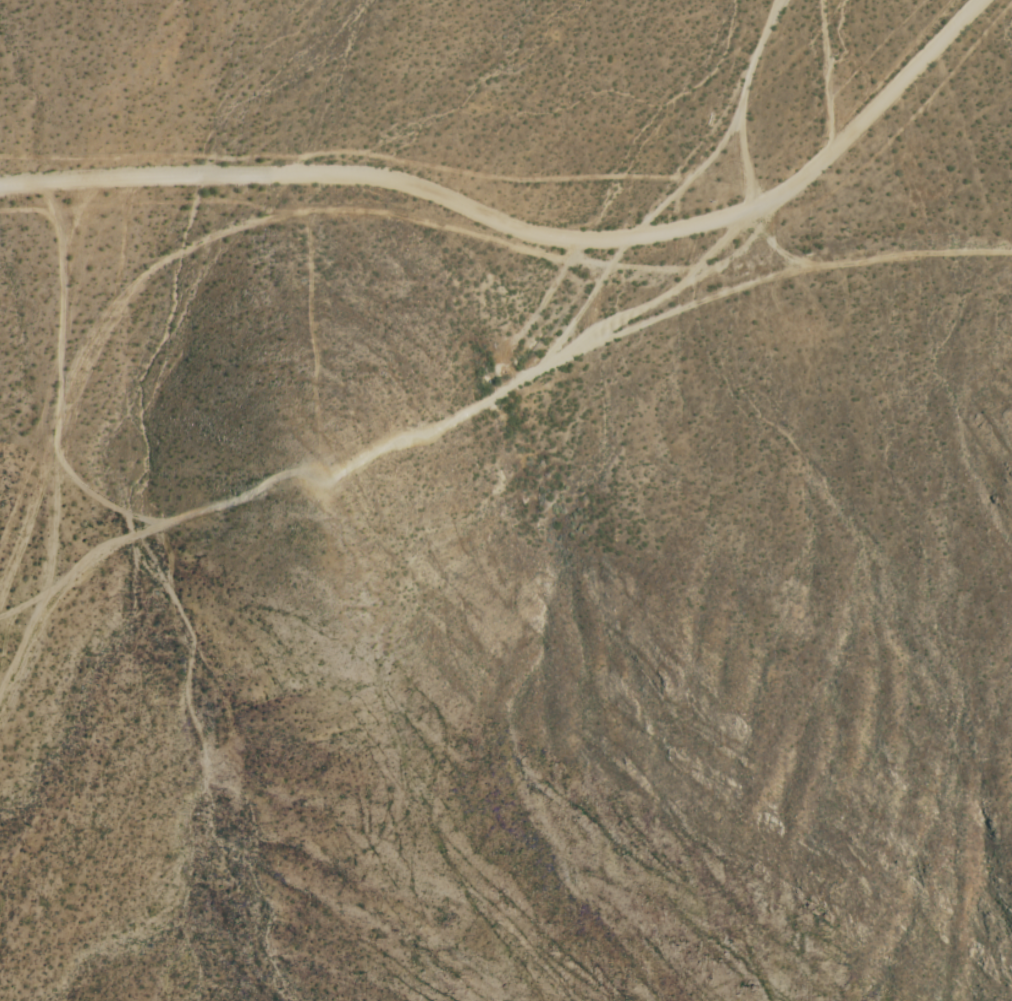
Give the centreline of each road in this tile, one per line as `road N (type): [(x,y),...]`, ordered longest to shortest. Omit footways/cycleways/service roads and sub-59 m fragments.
road 1 (residential): [(0,163),(379,171),(627,197),(772,186),(849,129),(975,0)]
road 2 (track): [(0,675),(77,552),(51,418),(65,164)]

